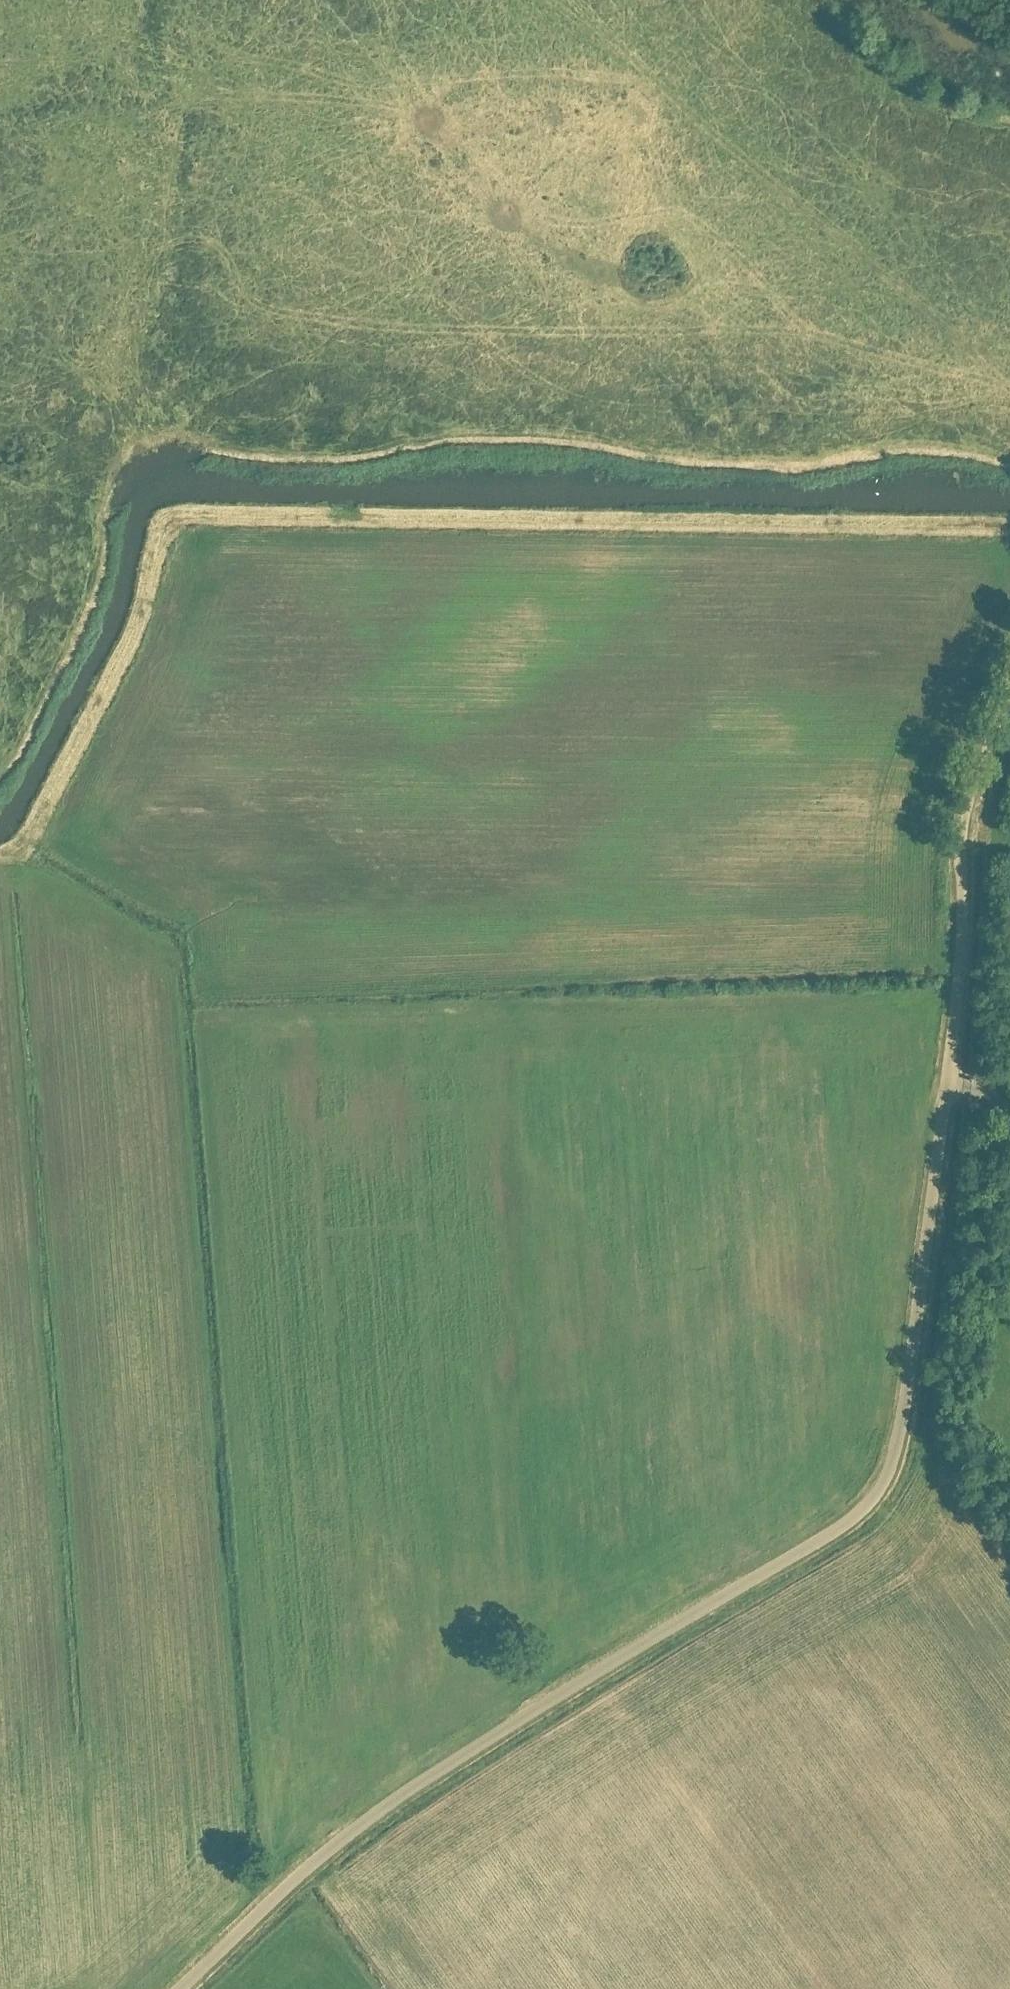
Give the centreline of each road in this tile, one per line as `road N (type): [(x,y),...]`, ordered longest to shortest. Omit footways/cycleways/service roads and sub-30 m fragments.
road 1 (unclassified): [(177,1988),(343,1838),(421,1781),(851,1517),(879,1488),(895,1455),(929,1239),(964,930),(962,826),(1009,687)]

